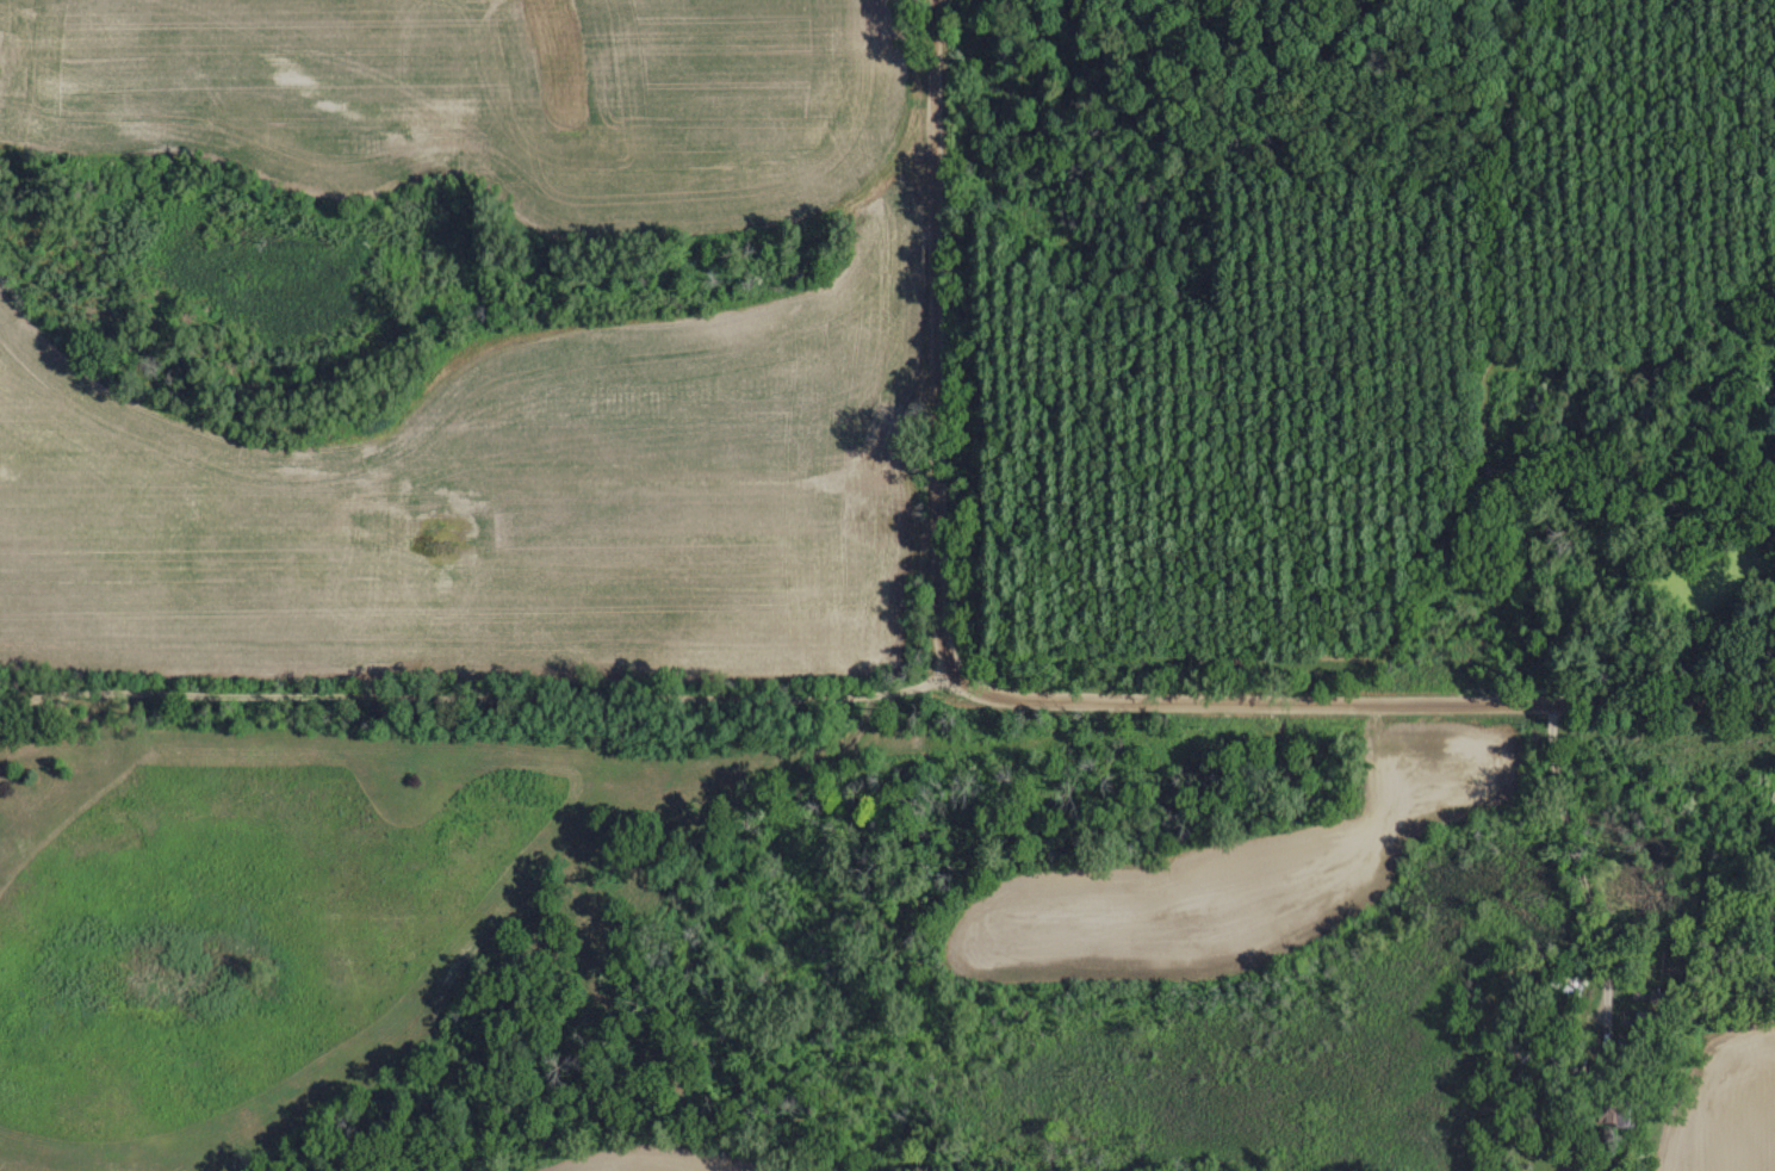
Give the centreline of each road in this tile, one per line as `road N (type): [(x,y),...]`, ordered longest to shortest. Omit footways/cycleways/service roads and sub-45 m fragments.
road 1 (residential): [(947,651),(0,686)]
road 2 (residential): [(1774,707),(1054,701),(987,690)]
road 3 (residential): [(987,690),(957,676),(947,651),(932,0)]

